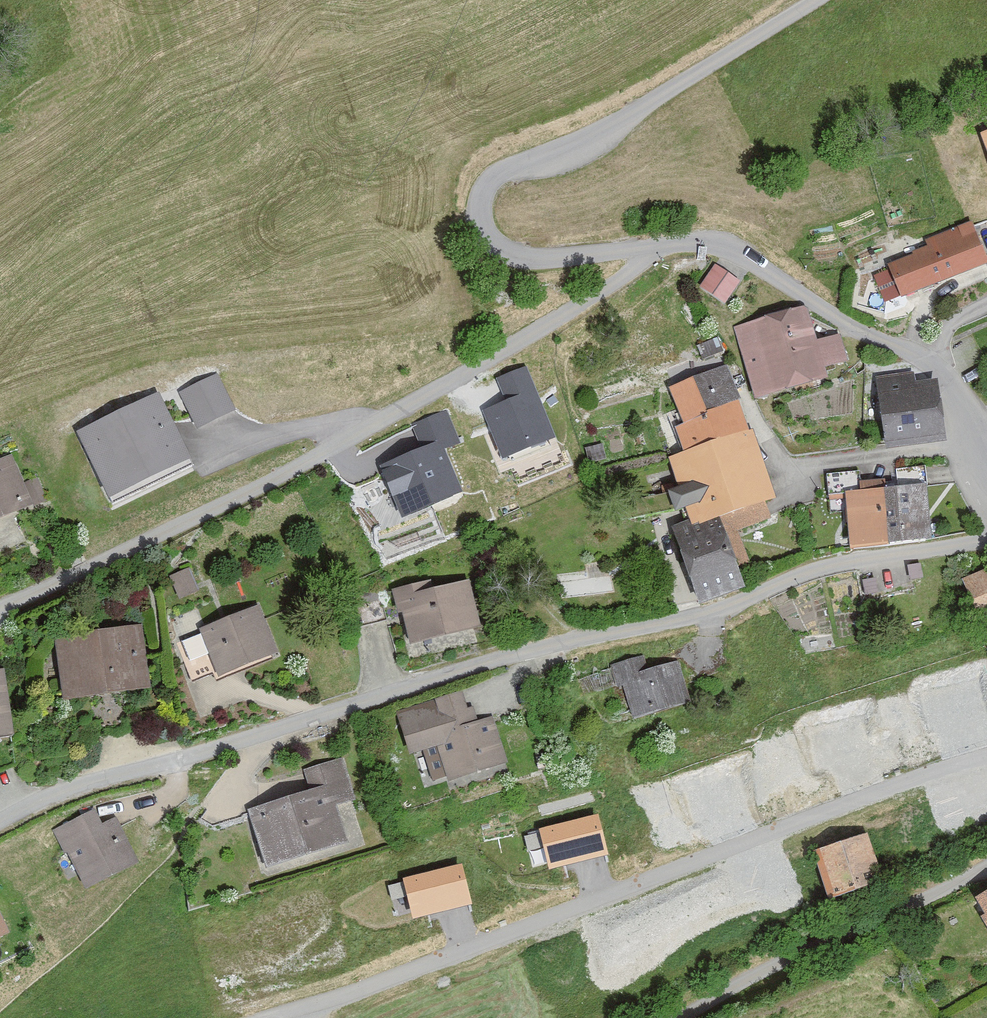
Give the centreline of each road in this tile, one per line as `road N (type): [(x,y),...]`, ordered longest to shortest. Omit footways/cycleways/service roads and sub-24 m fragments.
road 1 (residential): [(986,542),(846,563),(725,610),(478,665),(48,803),(0,828)]
road 2 (residential): [(986,762),(264,1017)]
road 3 (residential): [(0,611),(289,477),(630,277),(641,251)]
road 4 (residential): [(641,251),(514,260),(480,225),(483,183),(627,124),(814,0)]
road 5 (residential): [(641,251),(718,246),(937,365),(986,457)]
road 6 (residential): [(695,1017),(986,864)]

